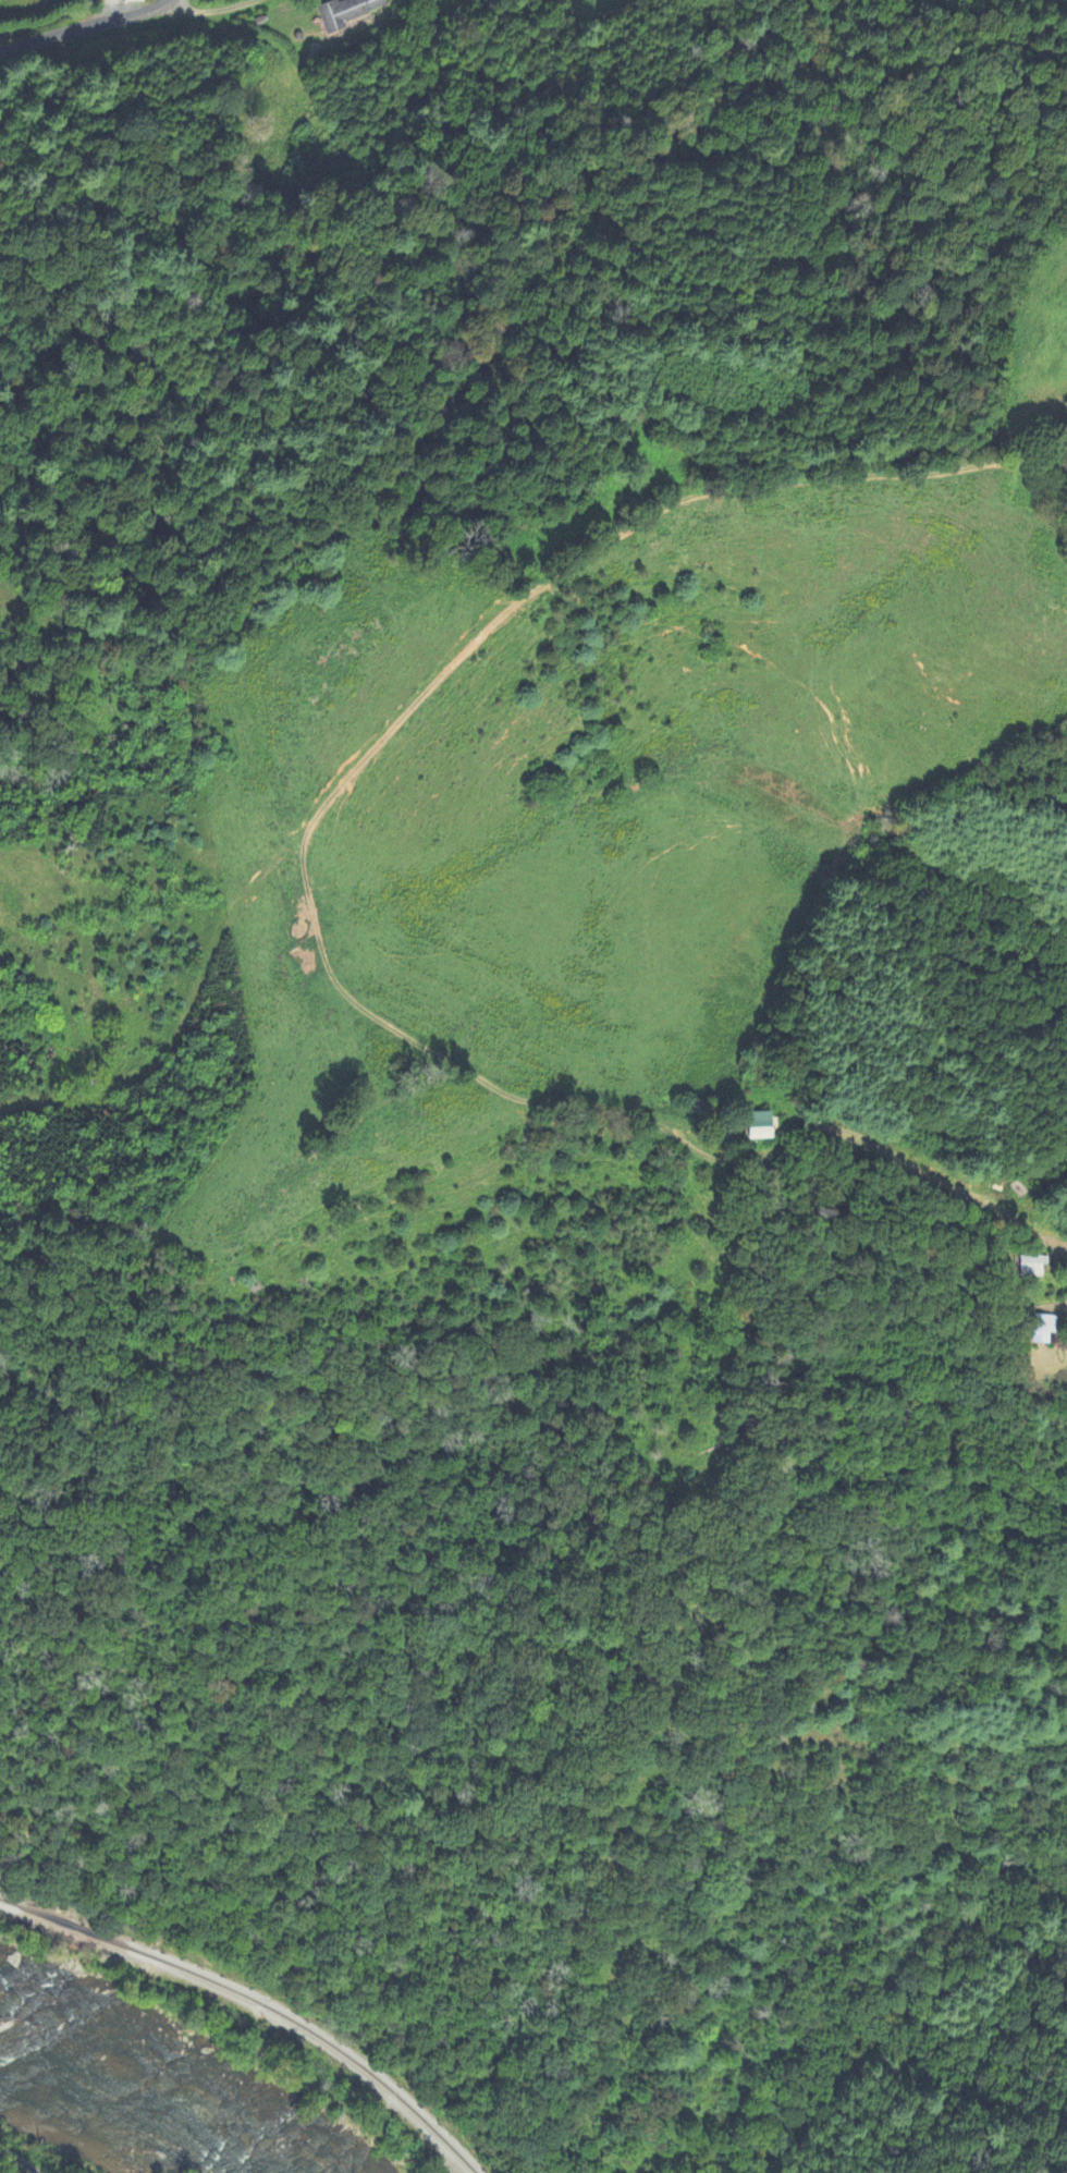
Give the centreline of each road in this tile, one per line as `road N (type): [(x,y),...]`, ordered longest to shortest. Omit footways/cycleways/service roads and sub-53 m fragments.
road 1 (residential): [(0,48),(169,0)]

